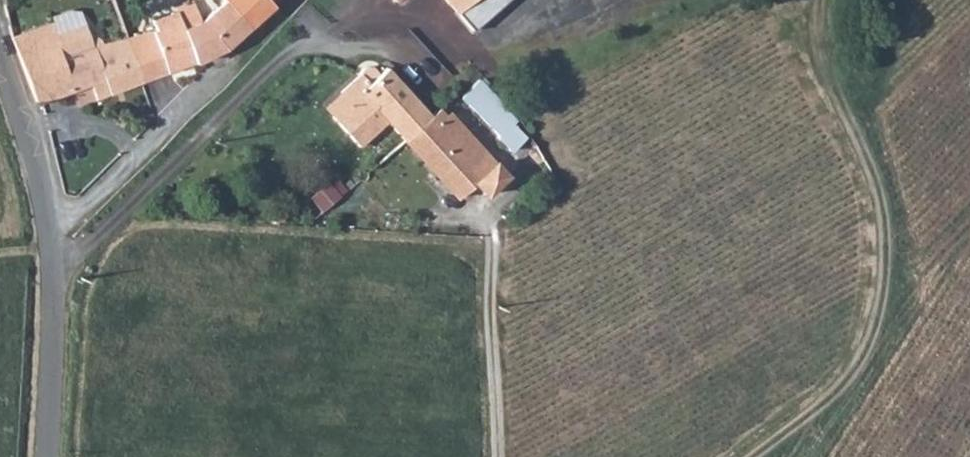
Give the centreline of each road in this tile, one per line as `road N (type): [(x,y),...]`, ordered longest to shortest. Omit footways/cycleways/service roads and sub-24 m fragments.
road 1 (track): [(763,456),(851,378),(878,329),(887,220),(830,76),(816,21),(821,0)]
road 2 (unclassified): [(49,456),(55,277),(43,196),(0,55)]
road 3 (track): [(492,456),(489,218)]

